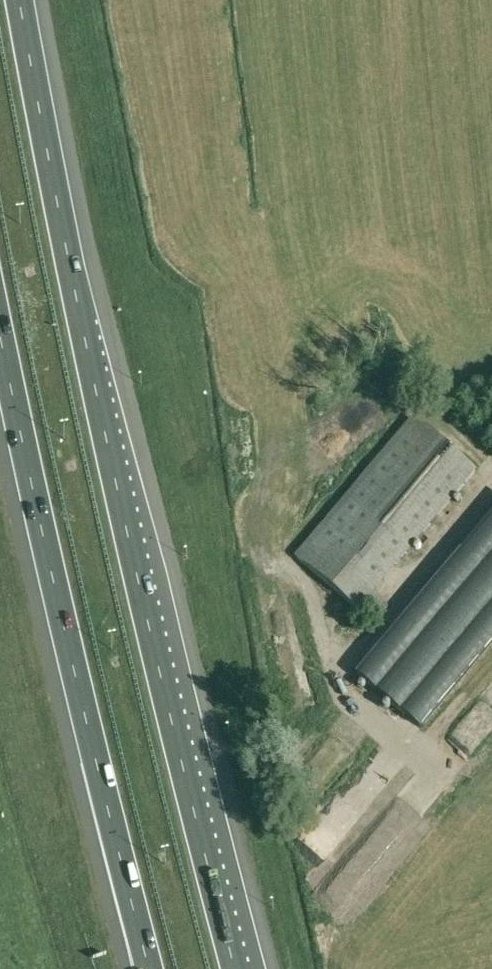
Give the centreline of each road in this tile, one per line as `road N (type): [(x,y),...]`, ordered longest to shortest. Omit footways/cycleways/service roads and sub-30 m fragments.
road 1 (motorway): [(236,968),(81,324),(16,0)]
road 2 (motorway): [(0,391),(148,968)]

